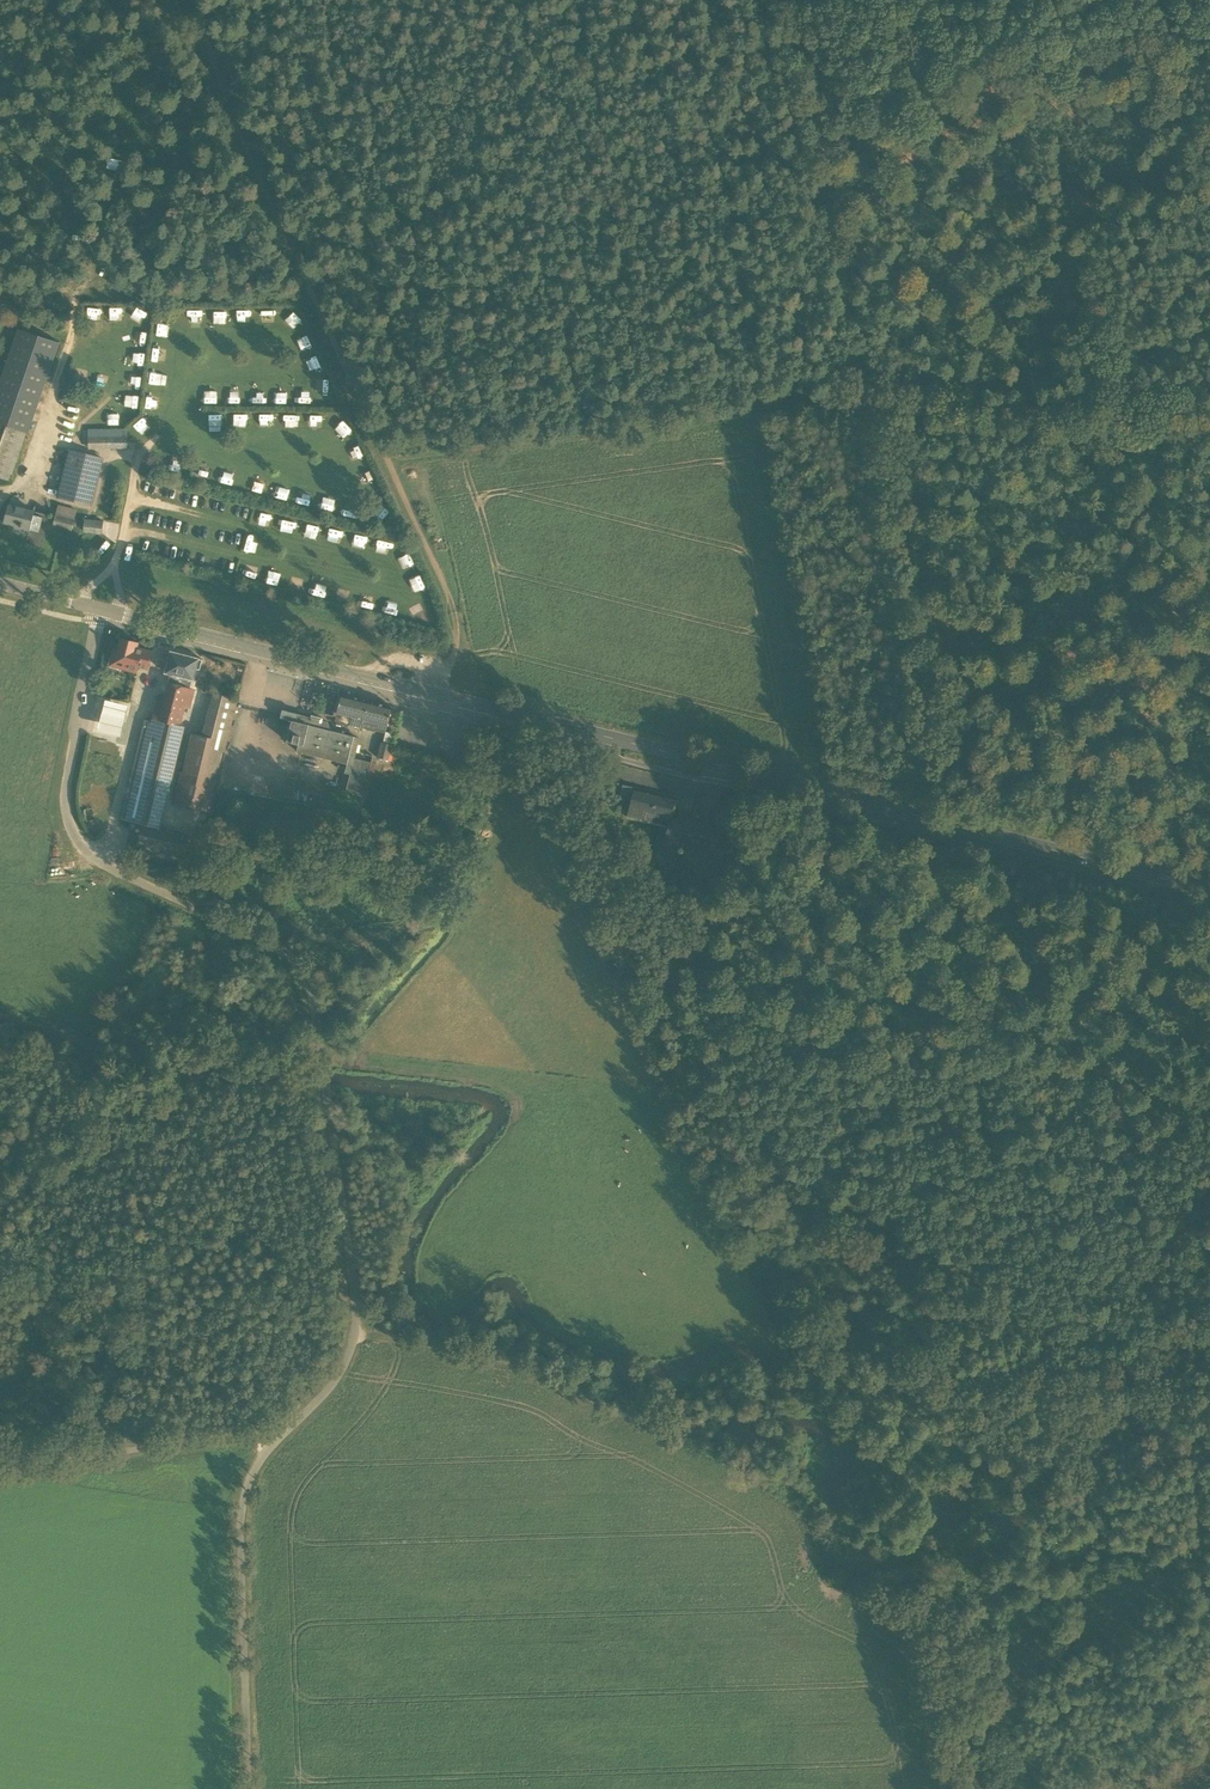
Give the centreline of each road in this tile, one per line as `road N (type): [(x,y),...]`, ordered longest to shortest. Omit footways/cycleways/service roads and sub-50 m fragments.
road 1 (unclassified): [(249,1788),(245,1494),(266,1450),(337,1379),(357,1331),(356,1303),(322,1059),(301,972),(105,864),(70,828),(65,789),(102,608)]
road 2 (secondary): [(483,704),(1209,891)]
road 3 (track): [(1106,406),(873,406),(860,397),(795,0)]
road 4 (track): [(389,460),(845,391),(860,397)]
road 5 (track): [(433,705),(457,640),(451,600),(312,294)]
road 6 (secondary): [(483,704),(102,608)]
road 7 (track): [(312,294),(182,0)]
road 8 (track): [(0,1474),(284,1432)]

